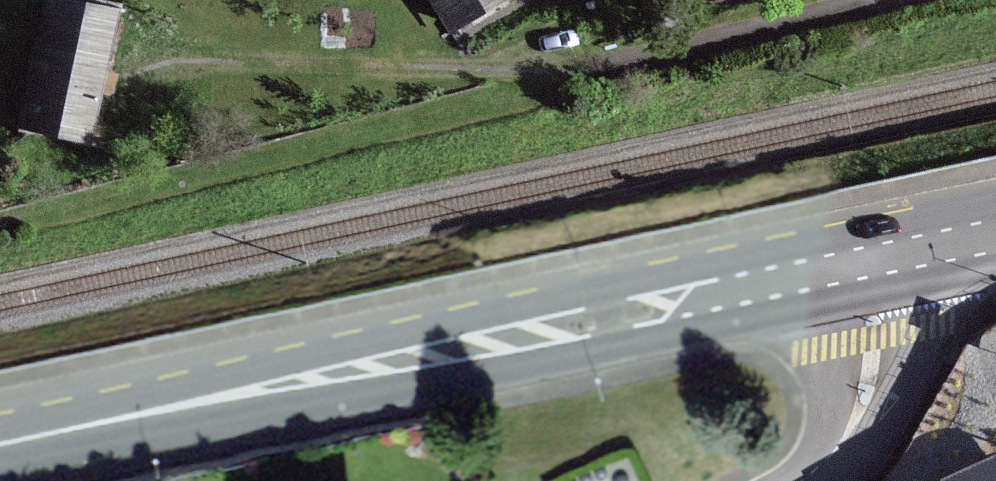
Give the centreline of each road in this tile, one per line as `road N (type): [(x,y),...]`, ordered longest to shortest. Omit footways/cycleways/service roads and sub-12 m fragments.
road 1 (primary): [(865,263),(0,446)]
road 2 (track): [(529,69),(520,97),(0,219)]
road 3 (residential): [(865,263),(870,371),(825,463),(801,480)]
road 4 (primary): [(995,236),(865,263)]

